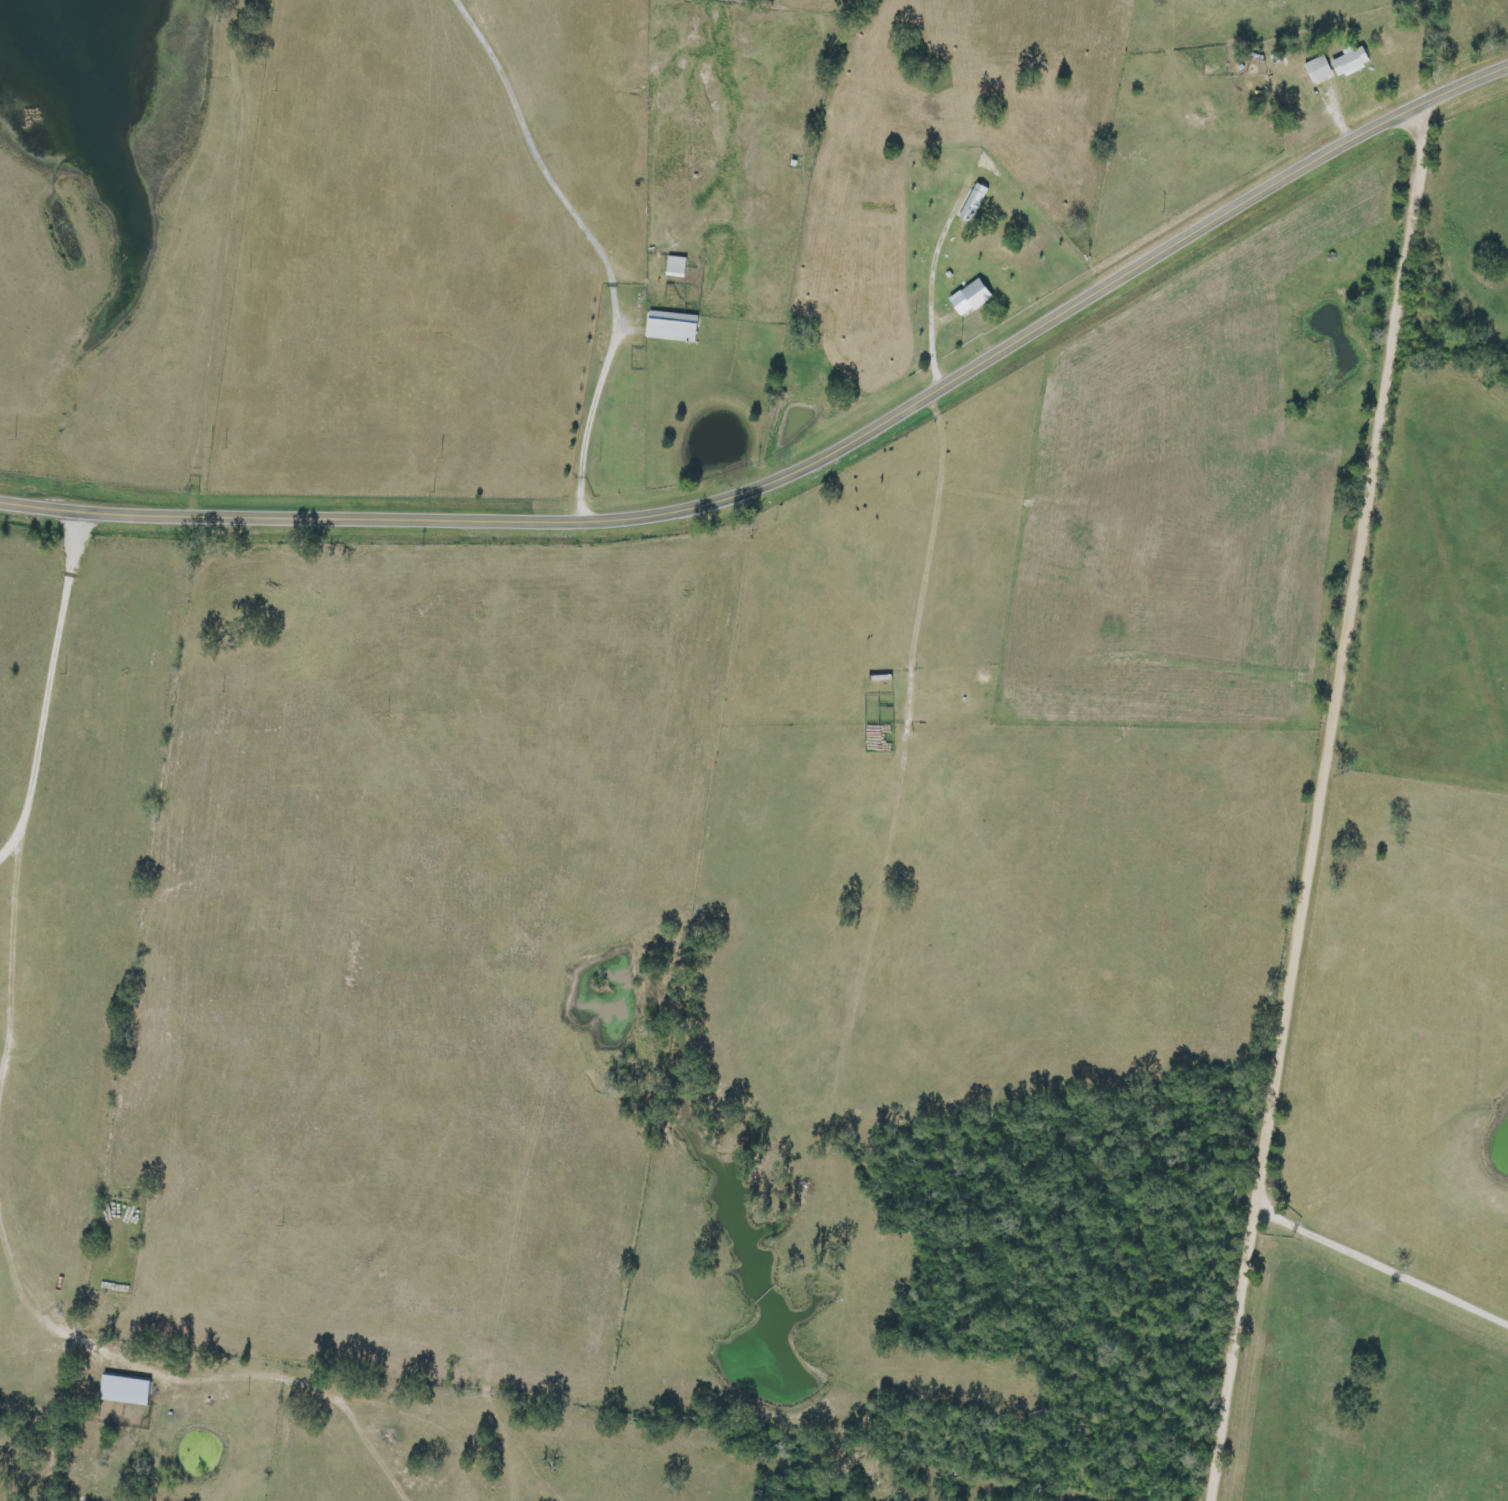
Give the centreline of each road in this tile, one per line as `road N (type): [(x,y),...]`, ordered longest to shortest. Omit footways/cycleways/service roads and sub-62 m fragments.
road 1 (tertiary): [(0,499),(175,515),(578,521),(684,509),(806,465),(1310,161),(1507,65)]
road 2 (residential): [(1217,1500),(1433,100)]

